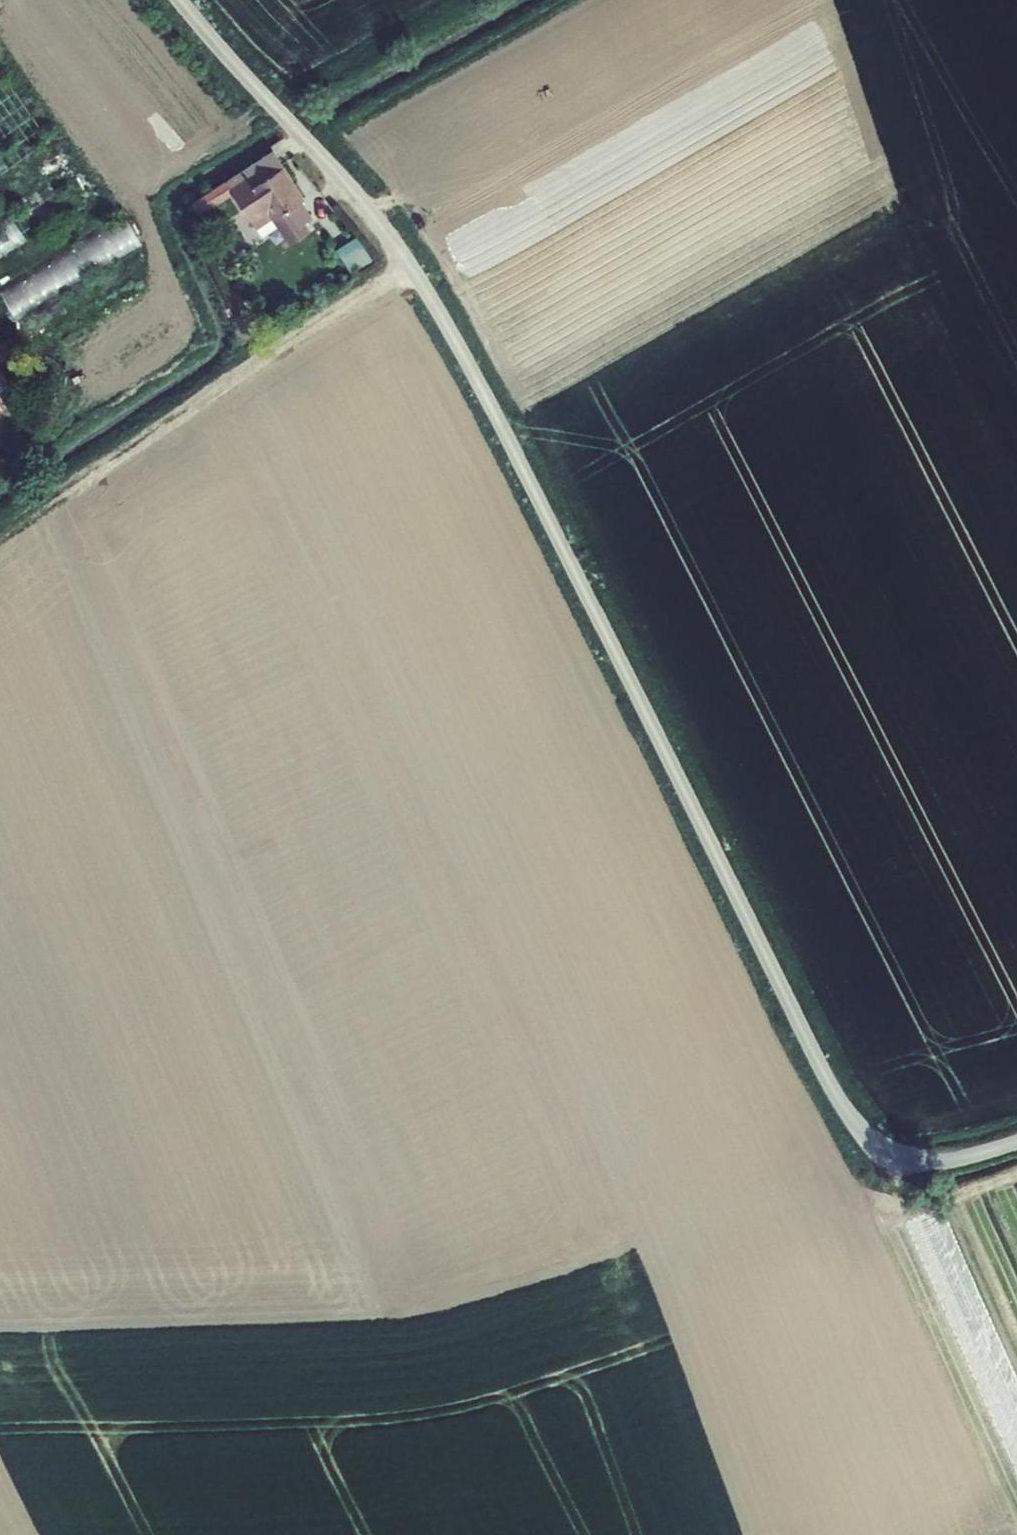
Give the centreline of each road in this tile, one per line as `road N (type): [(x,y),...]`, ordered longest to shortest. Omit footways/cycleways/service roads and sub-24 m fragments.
road 1 (unclassified): [(178,0),(369,210),(425,292),(847,1112),(877,1140),(917,1157),(957,1158),(1016,1141)]

